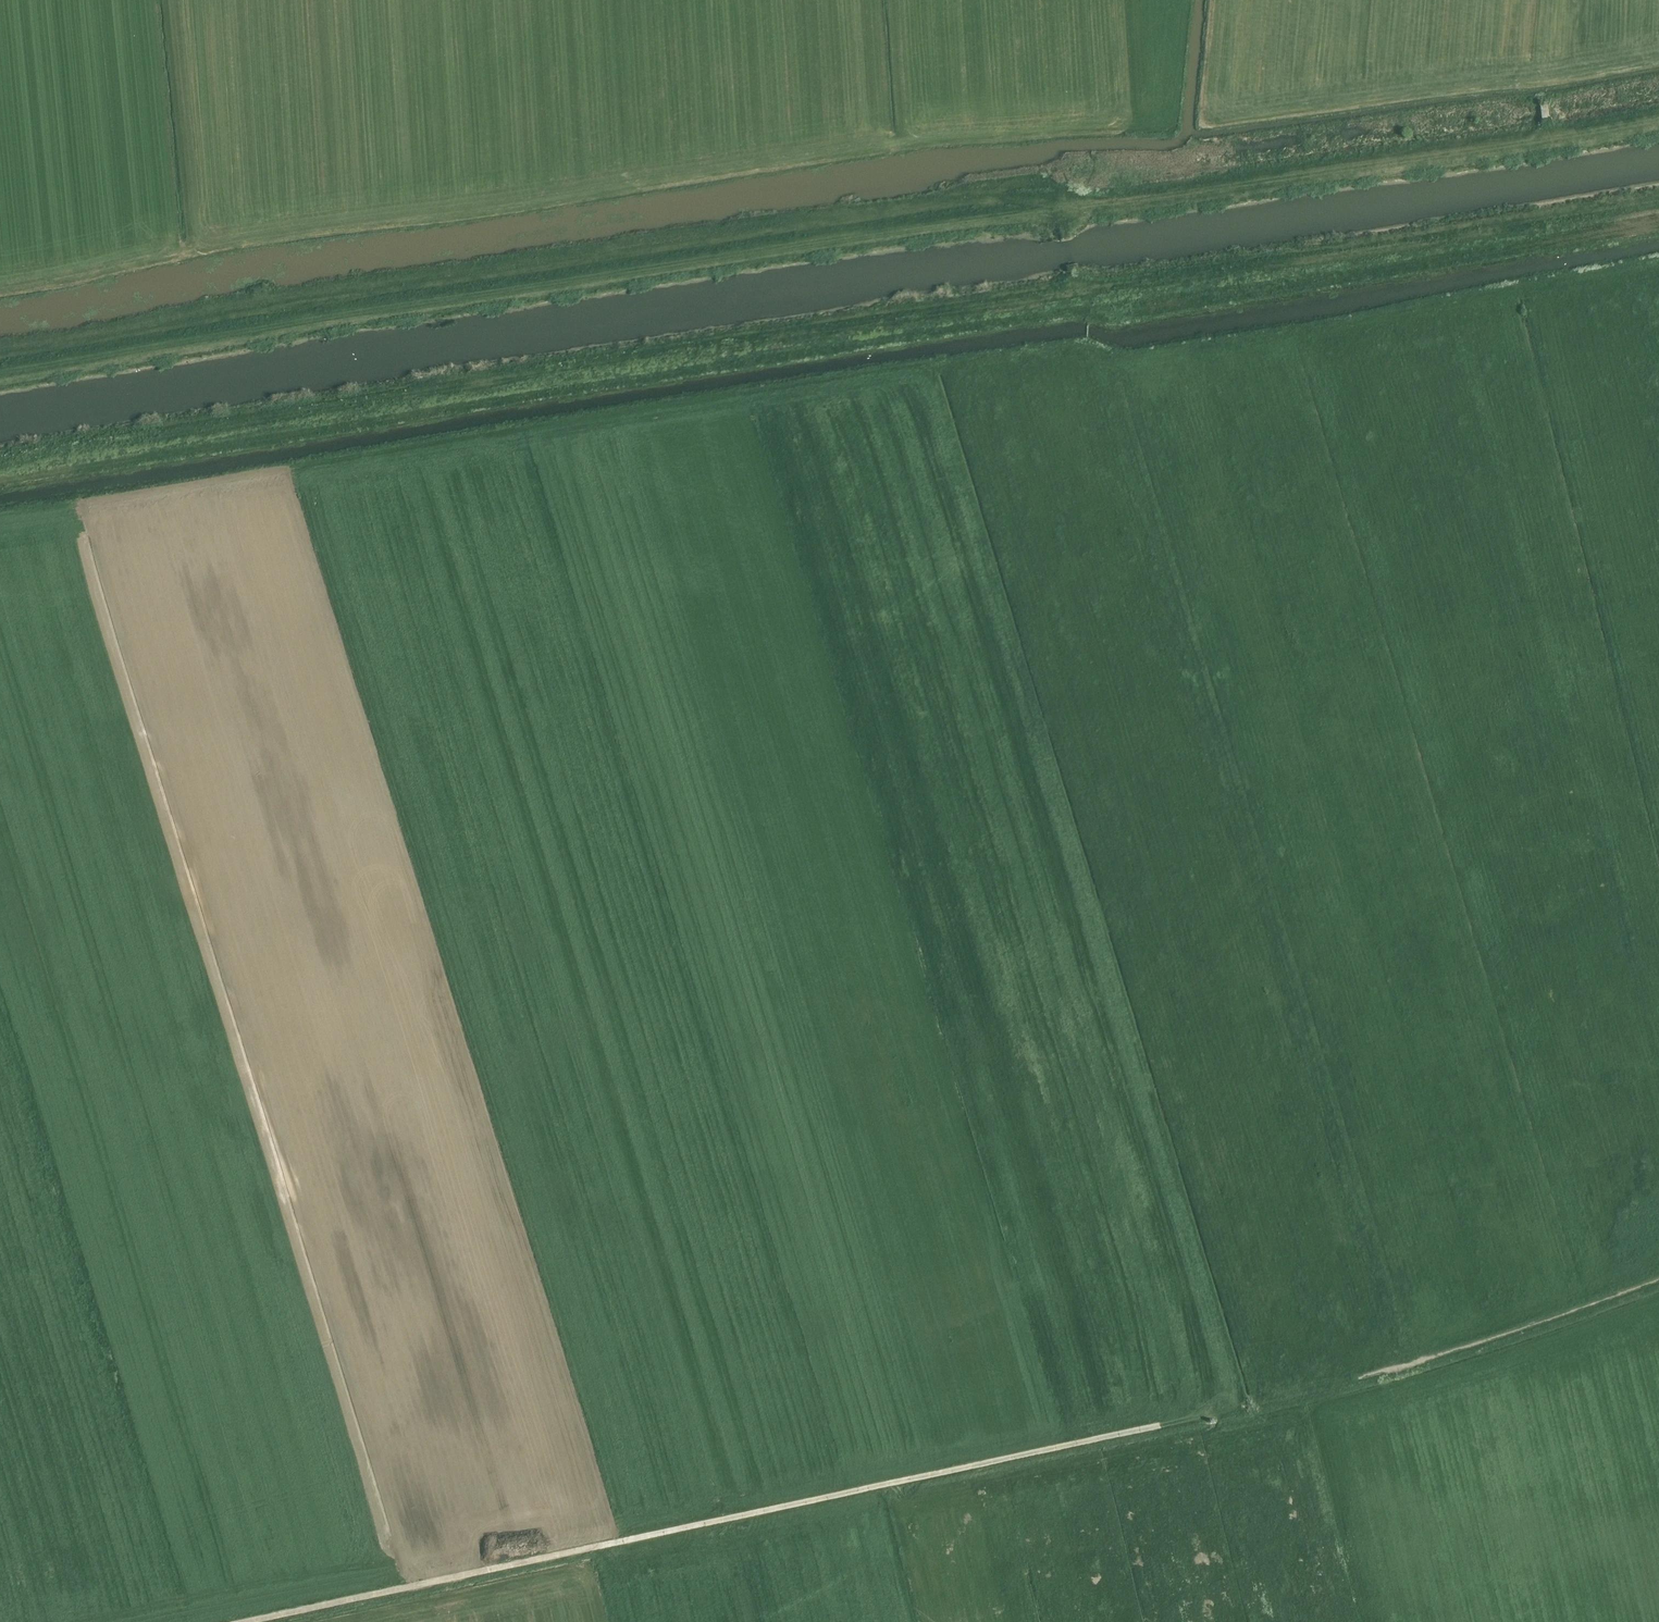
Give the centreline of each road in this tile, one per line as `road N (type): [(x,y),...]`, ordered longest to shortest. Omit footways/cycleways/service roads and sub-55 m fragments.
road 1 (track): [(233,1621),(1156,1426)]
road 2 (track): [(1658,1275),(1448,1352),(1361,1375)]

